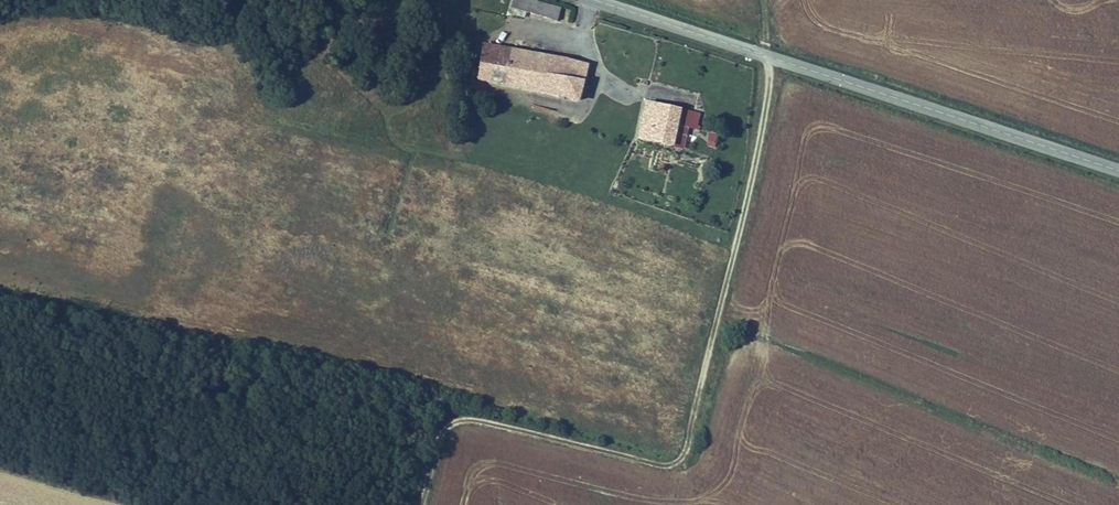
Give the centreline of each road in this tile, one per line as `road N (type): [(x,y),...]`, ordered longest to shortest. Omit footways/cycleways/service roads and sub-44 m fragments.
road 1 (tertiary): [(599,0),(1118,172)]

